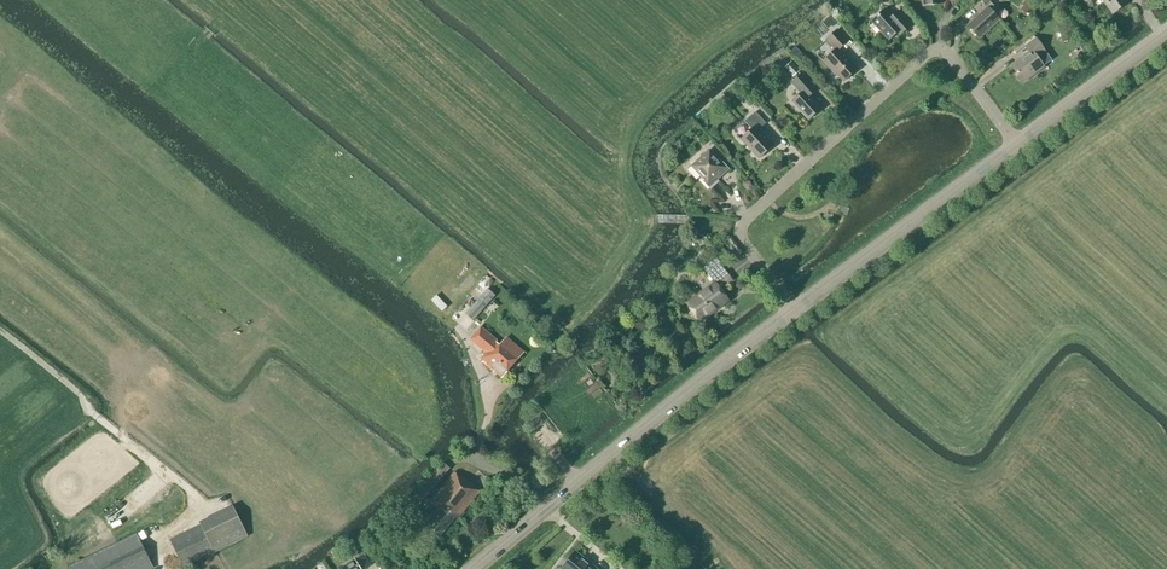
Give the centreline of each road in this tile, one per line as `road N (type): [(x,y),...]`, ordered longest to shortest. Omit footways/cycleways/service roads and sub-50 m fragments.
road 1 (residential): [(1020,147),(946,55),(927,59),(743,225),(739,241),(794,316)]
road 2 (tertiary): [(474,568),(794,316)]
road 3 (track): [(156,544),(204,506),(0,332)]
road 4 (tertiary): [(794,316),(1020,147)]
road 5 (tertiary): [(1020,147),(1166,36)]

